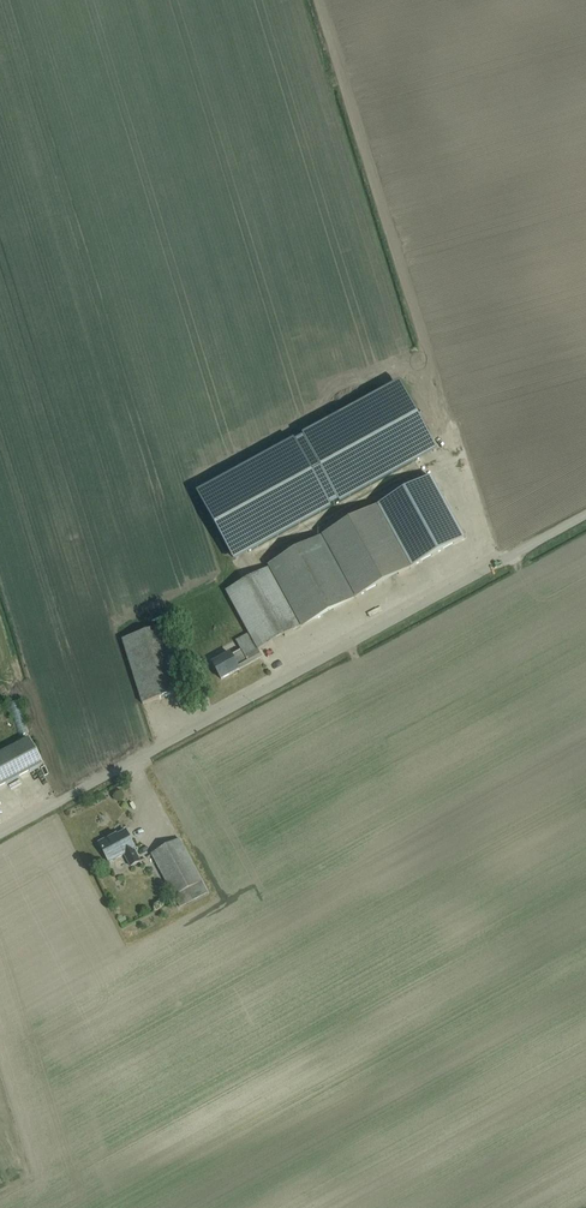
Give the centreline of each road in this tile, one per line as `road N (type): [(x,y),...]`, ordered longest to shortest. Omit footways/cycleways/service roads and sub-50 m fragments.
road 1 (unclassified): [(490,564),(319,0)]
road 2 (unclassified): [(0,836),(490,564)]

